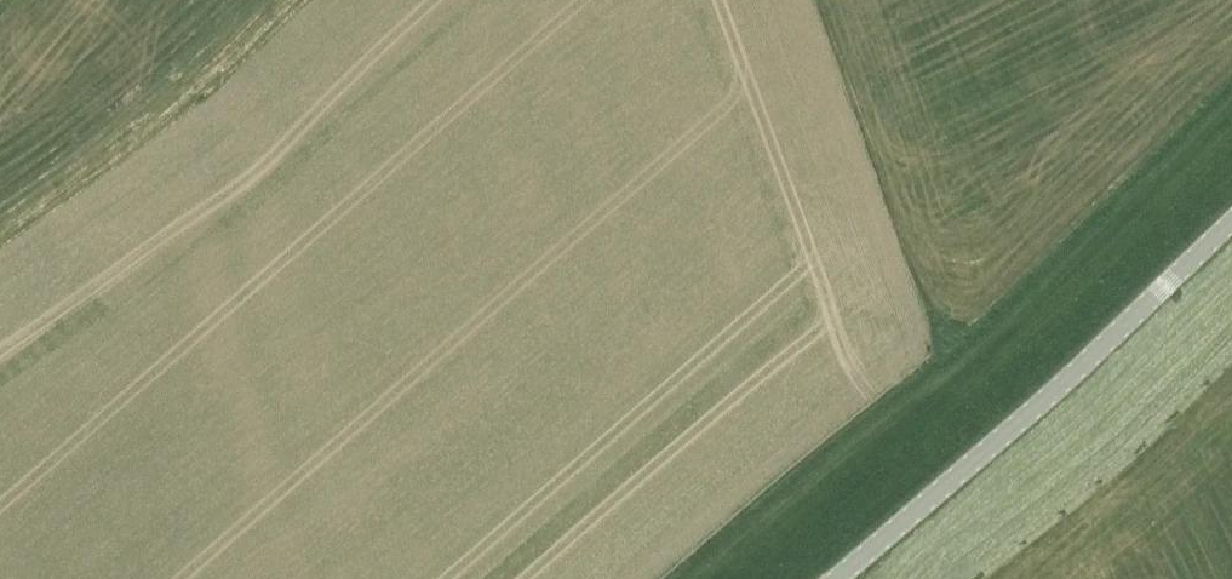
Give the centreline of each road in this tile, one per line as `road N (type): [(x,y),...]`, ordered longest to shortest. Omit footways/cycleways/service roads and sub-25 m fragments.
road 1 (unclassified): [(1231,222),(838,578)]

